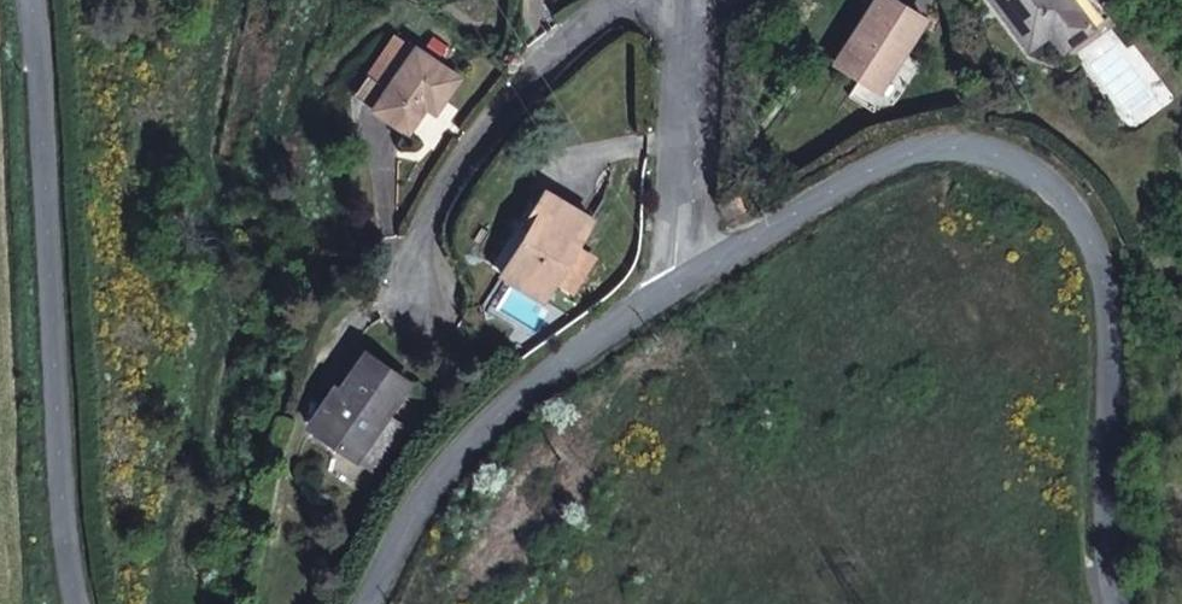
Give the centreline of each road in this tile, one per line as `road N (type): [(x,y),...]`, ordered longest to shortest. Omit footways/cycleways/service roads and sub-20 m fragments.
road 1 (residential): [(1106,603),(1094,535),(1113,268),(1084,213),(1005,159),(949,142),(826,202),(683,292)]
road 2 (residential): [(91,603),(52,0)]
road 3 (residential): [(683,292),(483,419),(368,603)]
road 4 (residential): [(648,0),(614,15),(487,141),(418,248),(422,311)]
road 5 (residential): [(683,292),(694,9)]

